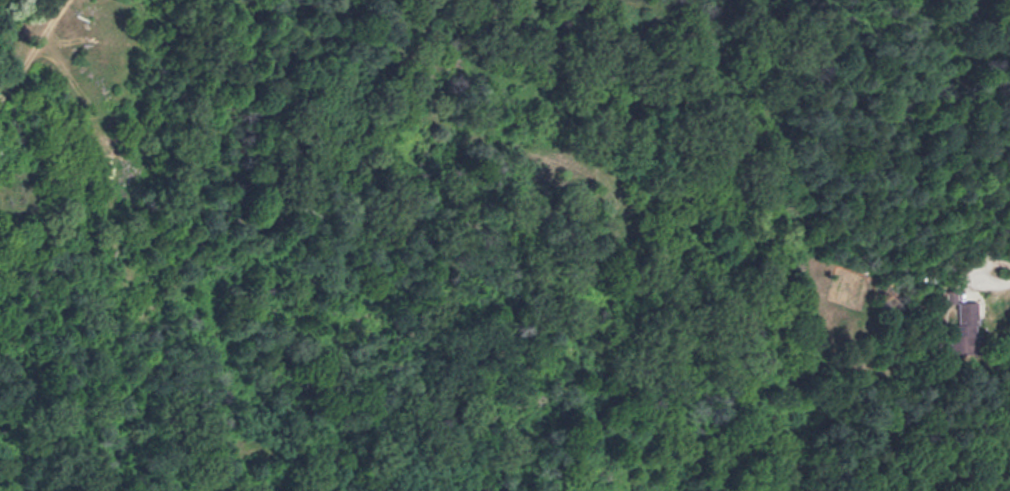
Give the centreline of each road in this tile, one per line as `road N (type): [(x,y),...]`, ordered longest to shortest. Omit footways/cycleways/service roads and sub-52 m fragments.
road 1 (residential): [(756,0),(742,121),(676,141)]

